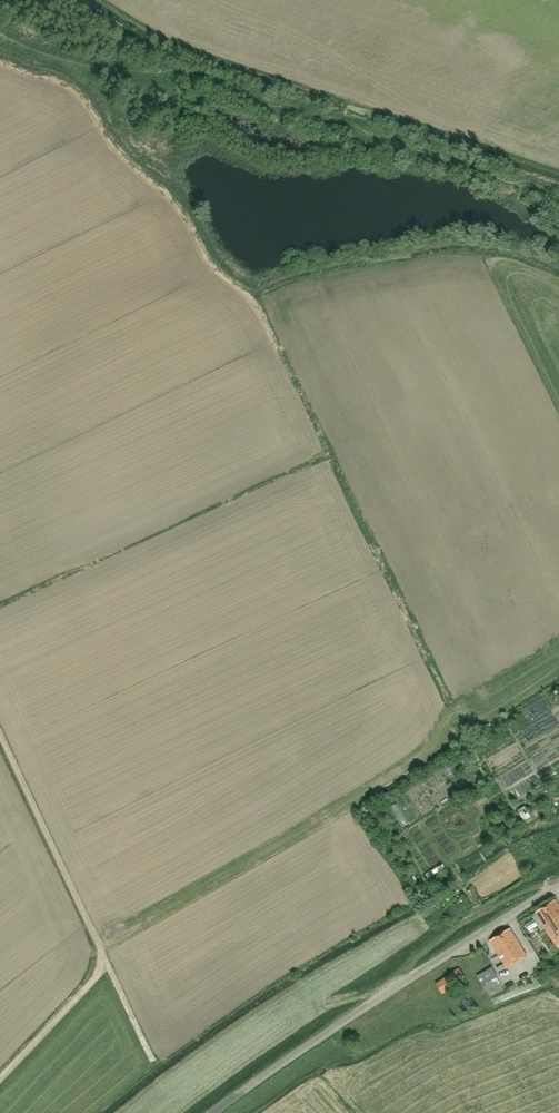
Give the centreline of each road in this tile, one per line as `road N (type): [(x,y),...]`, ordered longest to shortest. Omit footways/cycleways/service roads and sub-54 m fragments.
road 1 (unclassified): [(213,1112),(558,886)]

